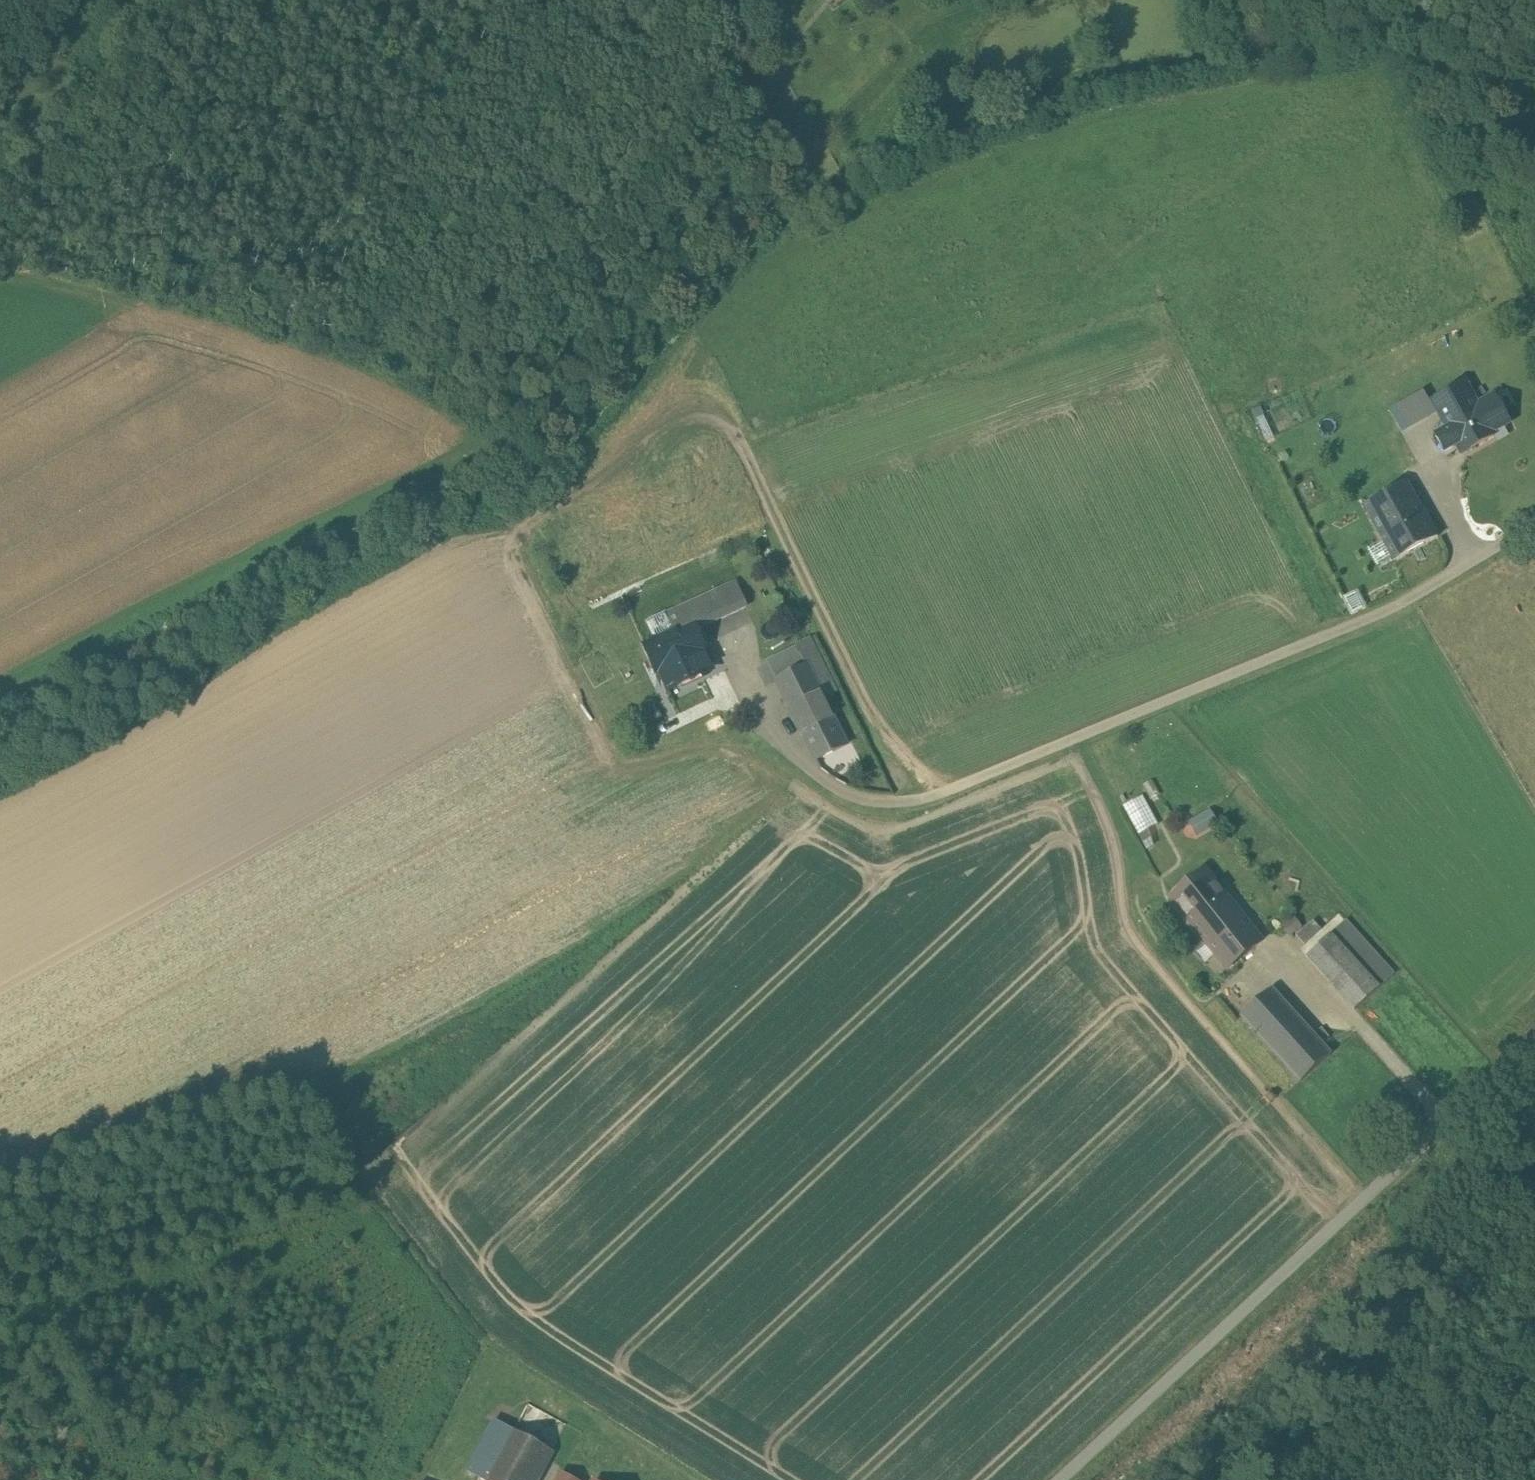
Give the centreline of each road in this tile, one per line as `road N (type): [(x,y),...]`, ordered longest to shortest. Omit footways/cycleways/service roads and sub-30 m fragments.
road 1 (unclassified): [(1058,1479),(1534,1039)]

